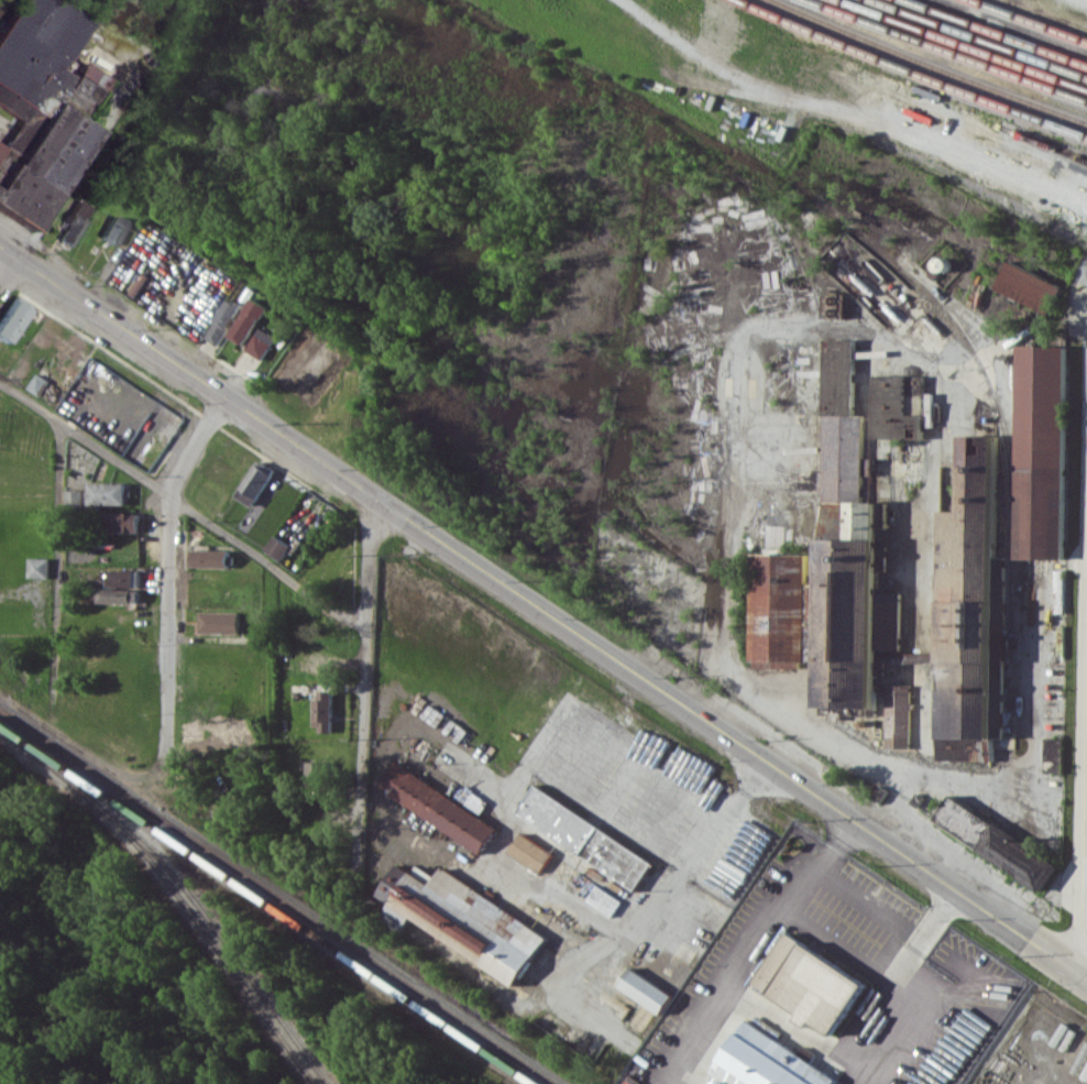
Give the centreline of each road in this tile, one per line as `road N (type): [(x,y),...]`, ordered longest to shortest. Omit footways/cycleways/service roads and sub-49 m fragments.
road 1 (tertiary): [(0,247),(1026,938)]
road 2 (residential): [(369,494),(358,890)]
road 3 (residential): [(222,394),(168,494),(166,765)]

